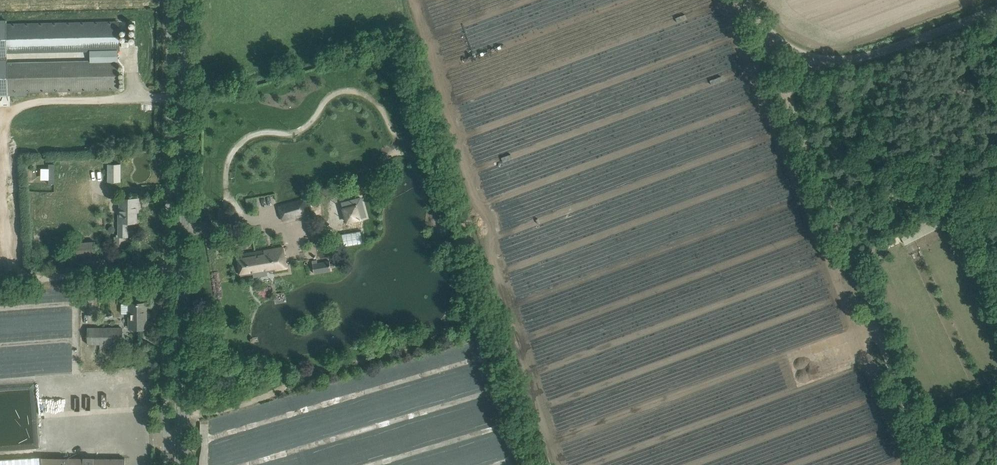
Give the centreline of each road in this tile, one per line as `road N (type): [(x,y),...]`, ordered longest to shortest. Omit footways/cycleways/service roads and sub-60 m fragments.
road 1 (track): [(783,93),(927,464)]
road 2 (unclassified): [(996,9),(859,61),(825,60),(782,42),(749,0)]
road 3 (tertiary): [(184,267),(185,0)]
road 4 (tertiary): [(182,464),(184,267)]
road 5 (unclassified): [(0,280),(184,267)]

